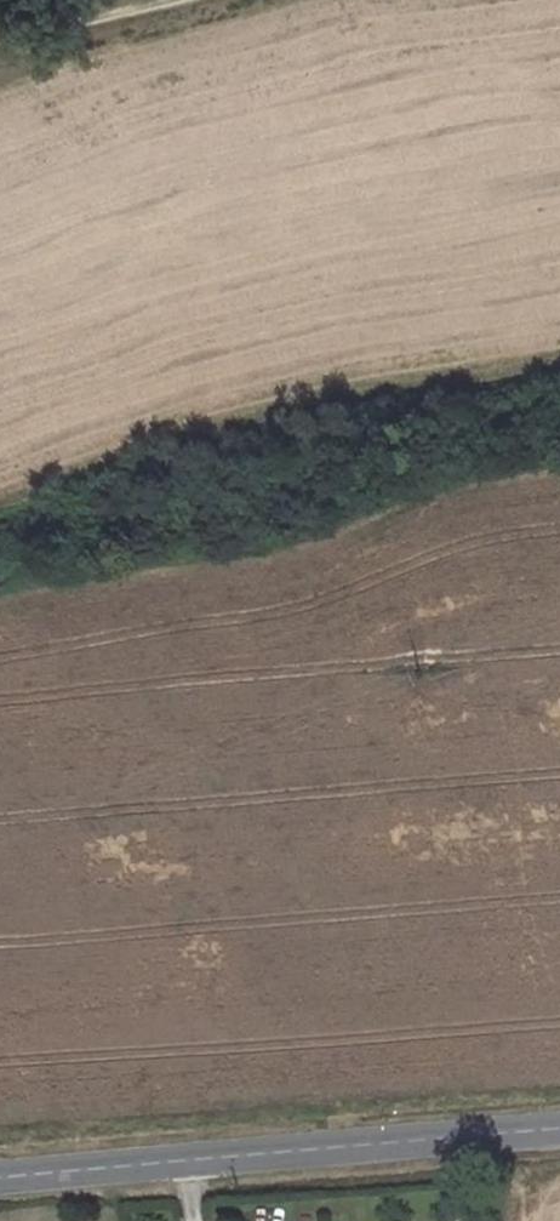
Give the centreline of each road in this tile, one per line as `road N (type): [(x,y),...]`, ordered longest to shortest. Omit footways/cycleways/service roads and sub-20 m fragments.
road 1 (tertiary): [(559,1131),(0,1177)]
road 2 (track): [(0,37),(164,0)]

